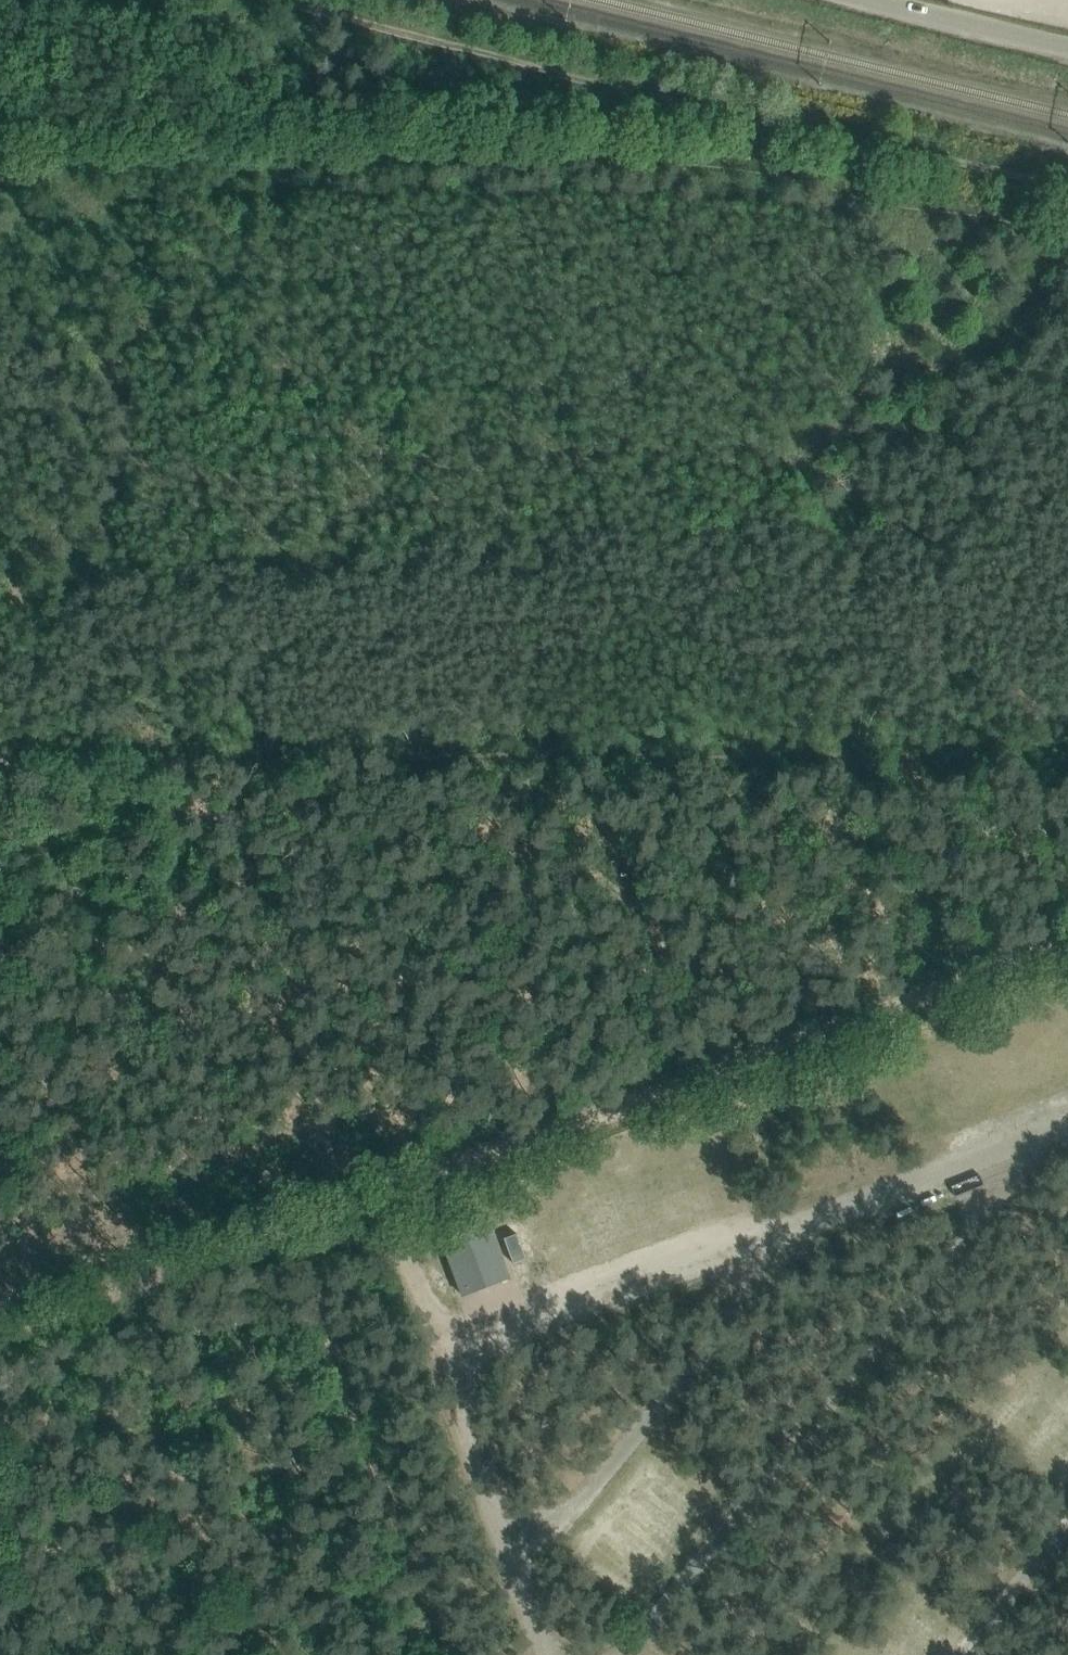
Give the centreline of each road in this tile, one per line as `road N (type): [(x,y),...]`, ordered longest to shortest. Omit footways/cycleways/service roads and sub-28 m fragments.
road 1 (track): [(1067,937),(380,1196),(0,1327)]
road 2 (track): [(1067,178),(352,0)]
road 3 (track): [(440,1356),(1067,1121)]
road 4 (track): [(547,1654),(380,1196)]
road 5 (unclassified): [(1067,45),(876,0)]

